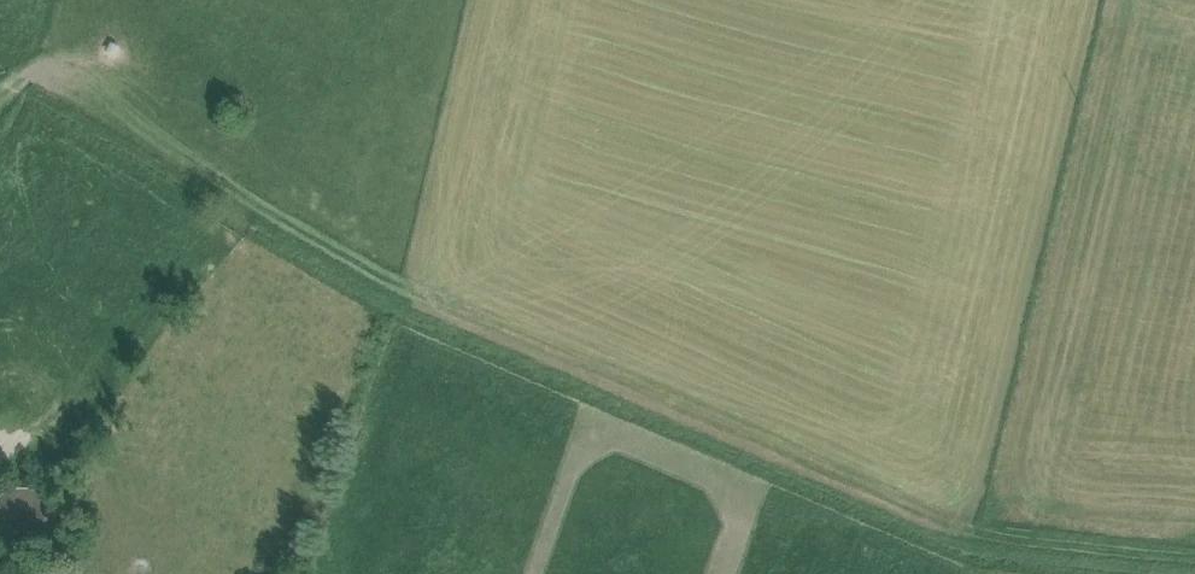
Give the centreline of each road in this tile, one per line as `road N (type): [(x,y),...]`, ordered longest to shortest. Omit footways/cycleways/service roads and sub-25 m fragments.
road 1 (track): [(237,194),(410,293),(958,530),(1194,562)]

